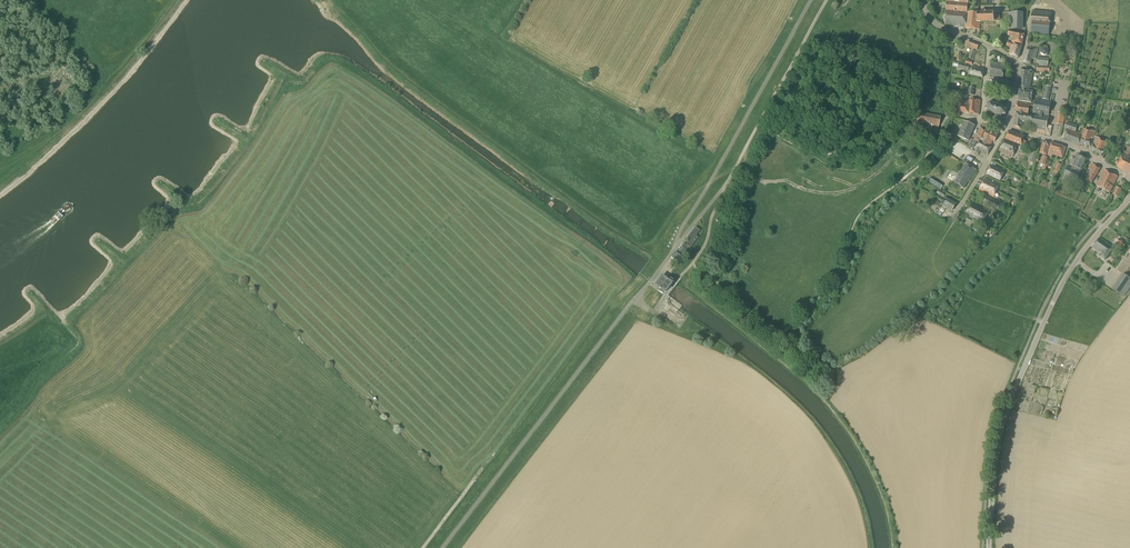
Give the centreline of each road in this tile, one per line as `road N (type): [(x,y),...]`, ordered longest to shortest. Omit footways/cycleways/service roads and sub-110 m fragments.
road 1 (tertiary): [(991,547),(1009,408),(1064,281),(1129,197)]
road 2 (unclassified): [(829,0),(725,187),(672,250)]
road 3 (tertiary): [(1129,179),(1010,126)]

